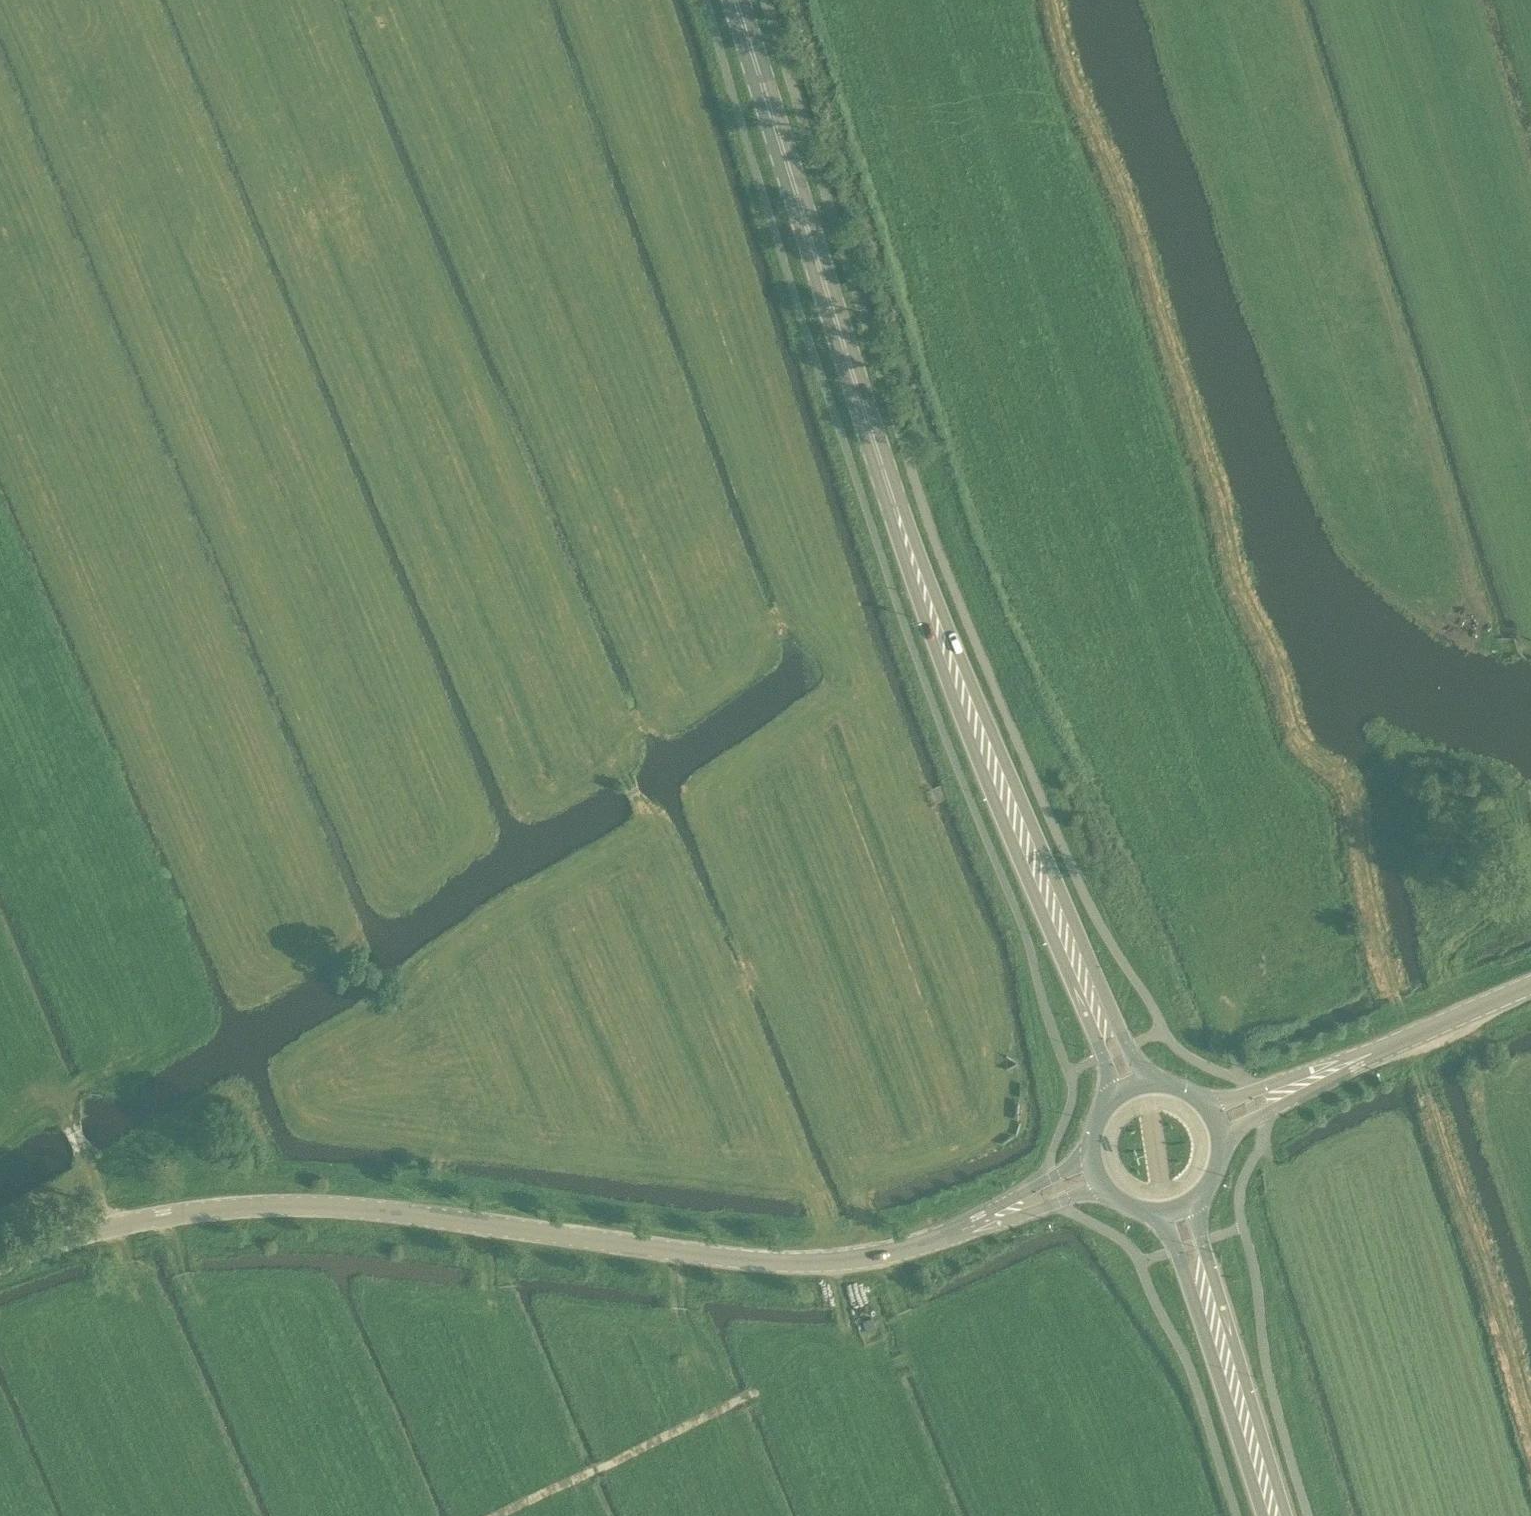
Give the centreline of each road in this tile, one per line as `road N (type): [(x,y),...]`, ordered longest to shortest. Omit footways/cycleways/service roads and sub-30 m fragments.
road 1 (unclassified): [(0,1267),(173,1216),(343,1209),(767,1263),(877,1260),(973,1229),(1096,1172)]
road 2 (primary): [(889,489),(911,578),(1114,1098)]
road 3 (primary): [(1147,1083),(889,489)]
road 4 (primary): [(889,489),(737,0)]
road 5 (unclassified): [(1216,1120),(1530,985)]
road 6 (primary): [(1287,1515),(1193,1202)]
road 7 (primary): [(1156,1213),(1177,1250),(1265,1515)]
road 8 (track): [(500,1515),(759,1389)]

